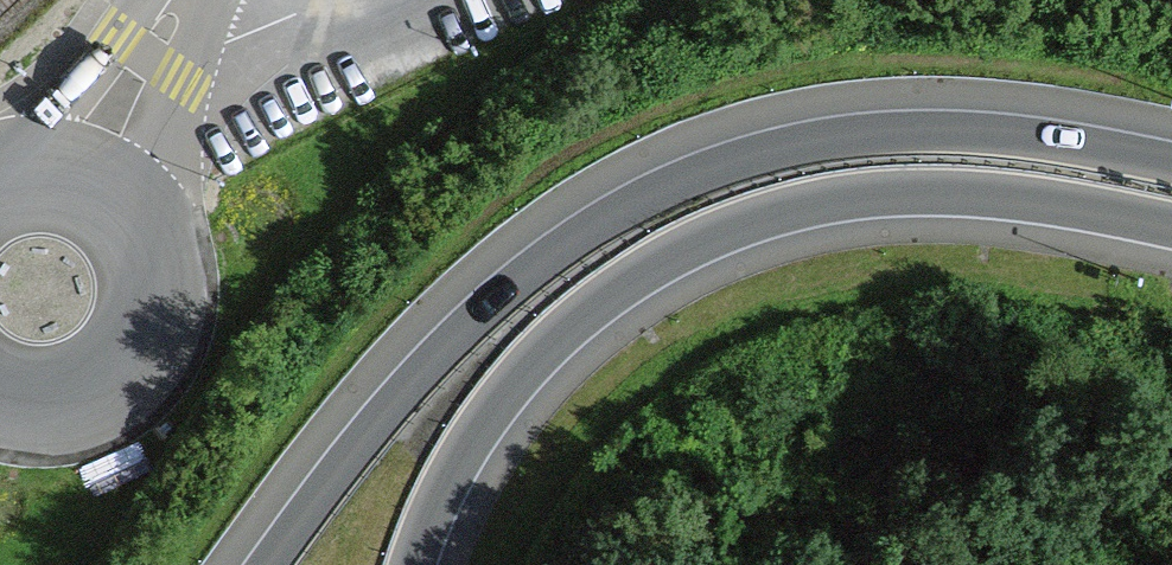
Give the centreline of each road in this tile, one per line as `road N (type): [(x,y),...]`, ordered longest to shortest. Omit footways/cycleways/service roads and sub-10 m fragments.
road 1 (motorway): [(1171,163),(947,130),(831,134),(705,165),(607,212),(505,286),(370,424),(261,564)]
road 2 (motorway): [(413,564),(447,479),(514,380),(621,283),(724,230),(843,197),(905,190),(1027,198),(1171,223)]

